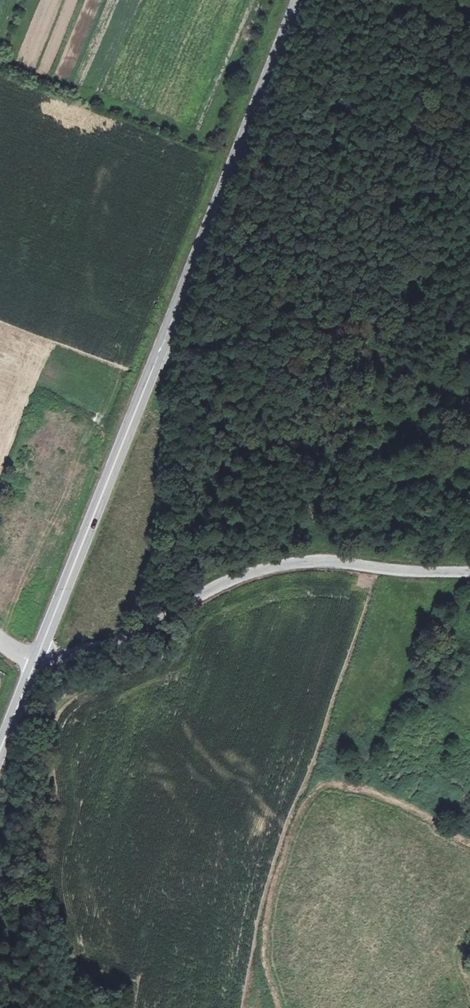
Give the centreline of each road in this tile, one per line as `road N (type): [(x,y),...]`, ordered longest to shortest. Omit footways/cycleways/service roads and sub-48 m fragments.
road 1 (secondary): [(36,660),(298,0)]
road 2 (unclassified): [(36,660),(100,649),(219,583),(280,564),(469,572)]

